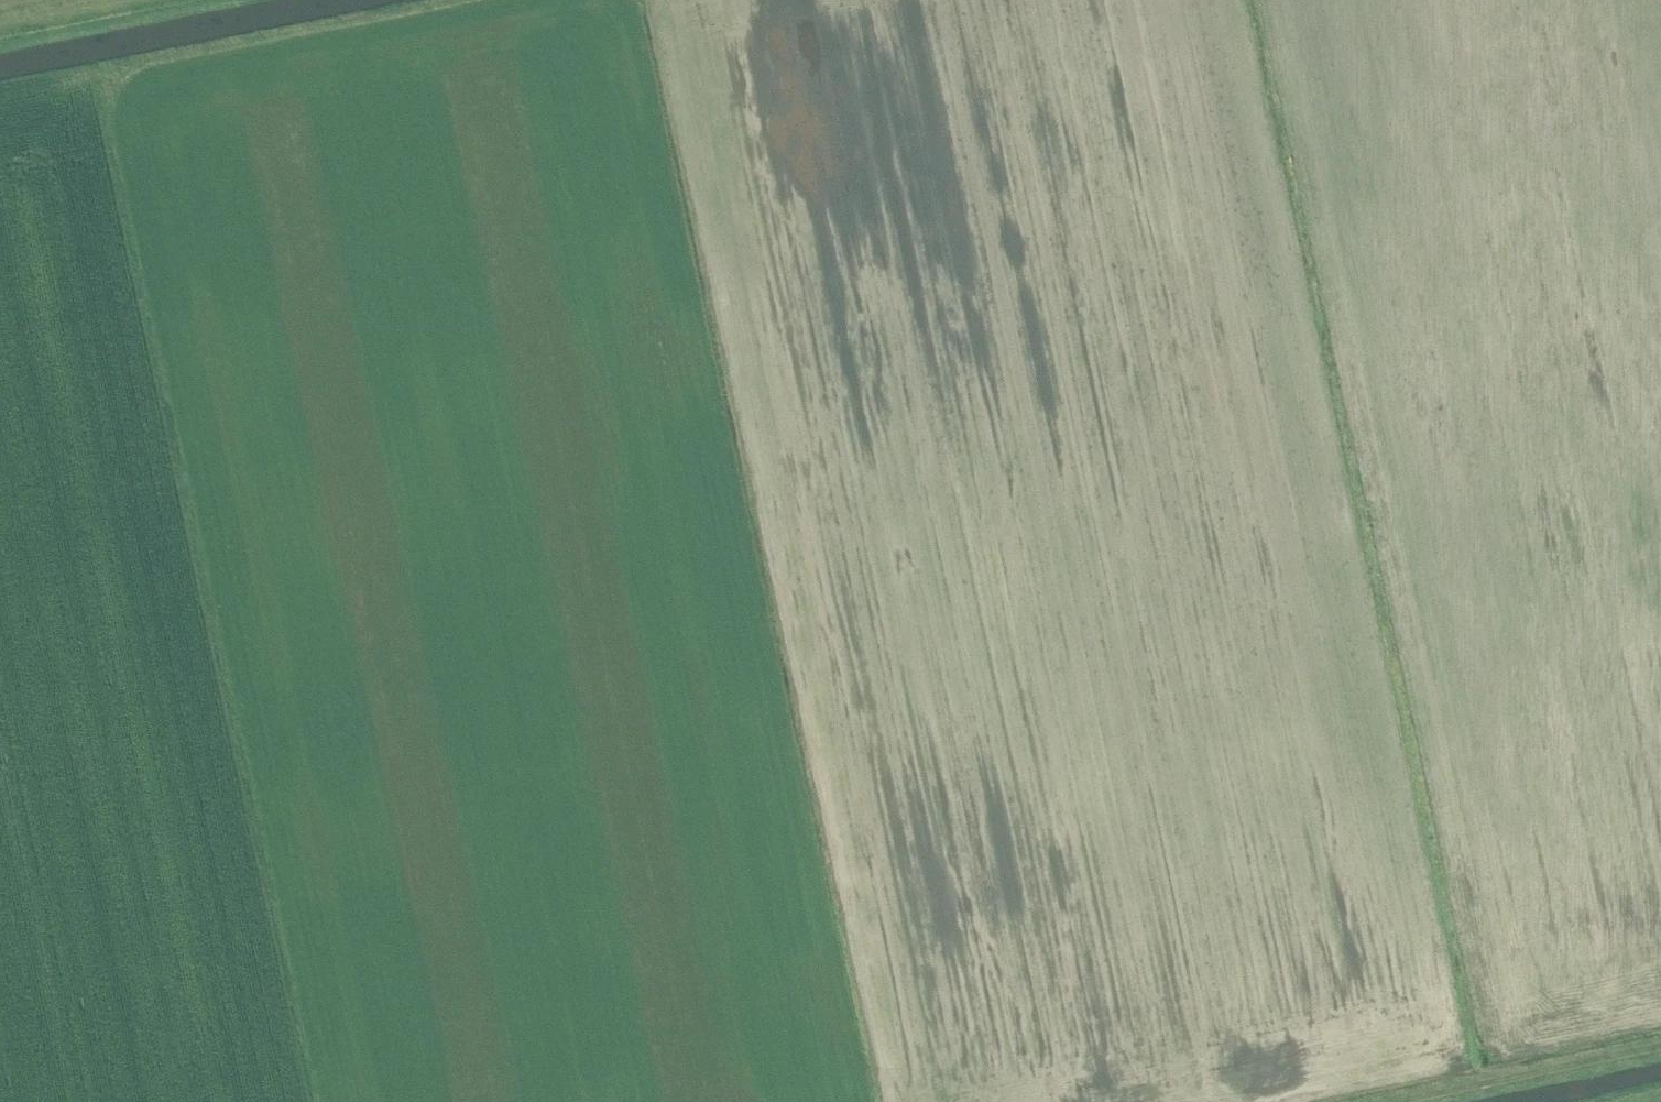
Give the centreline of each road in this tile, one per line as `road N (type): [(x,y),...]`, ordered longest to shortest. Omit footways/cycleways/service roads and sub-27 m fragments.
road 1 (track): [(1395,1101),(1660,1045)]

